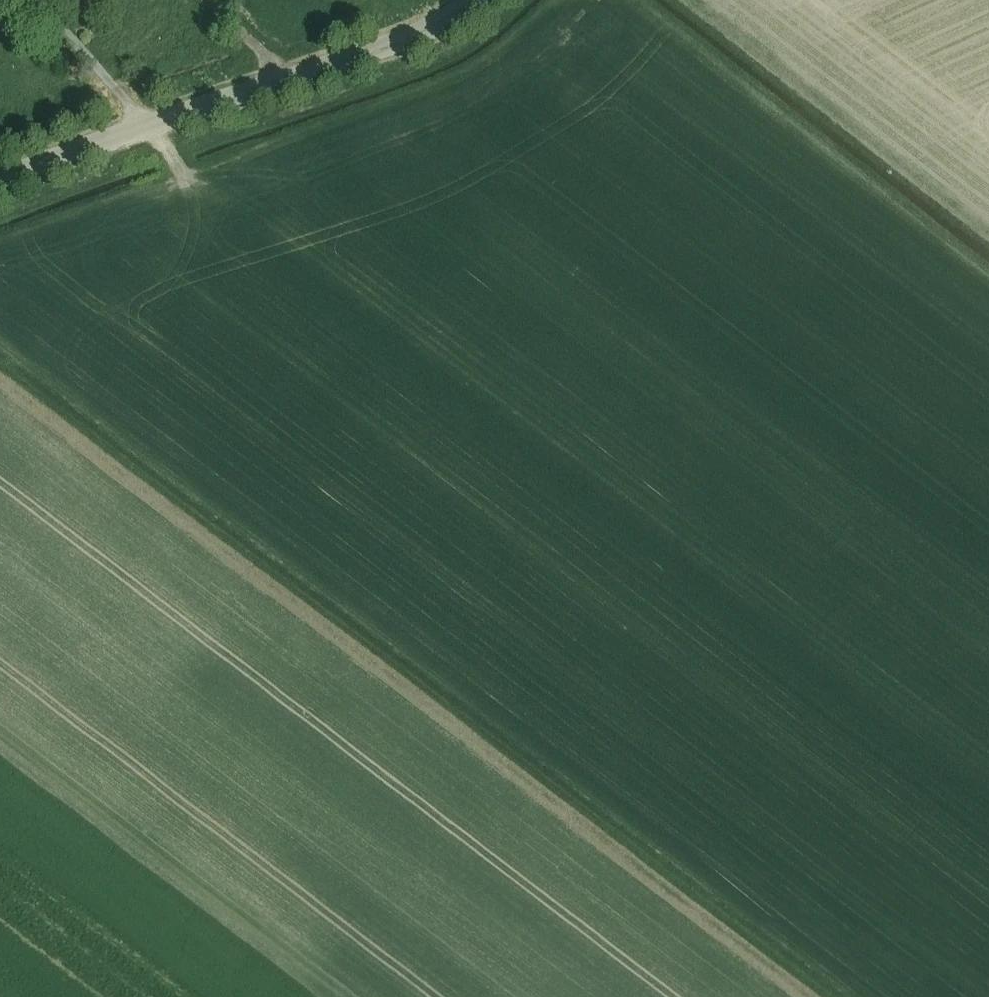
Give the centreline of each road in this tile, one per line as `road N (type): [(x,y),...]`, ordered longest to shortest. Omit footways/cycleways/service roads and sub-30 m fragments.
road 1 (tertiary): [(0,179),(405,41),(478,0)]

